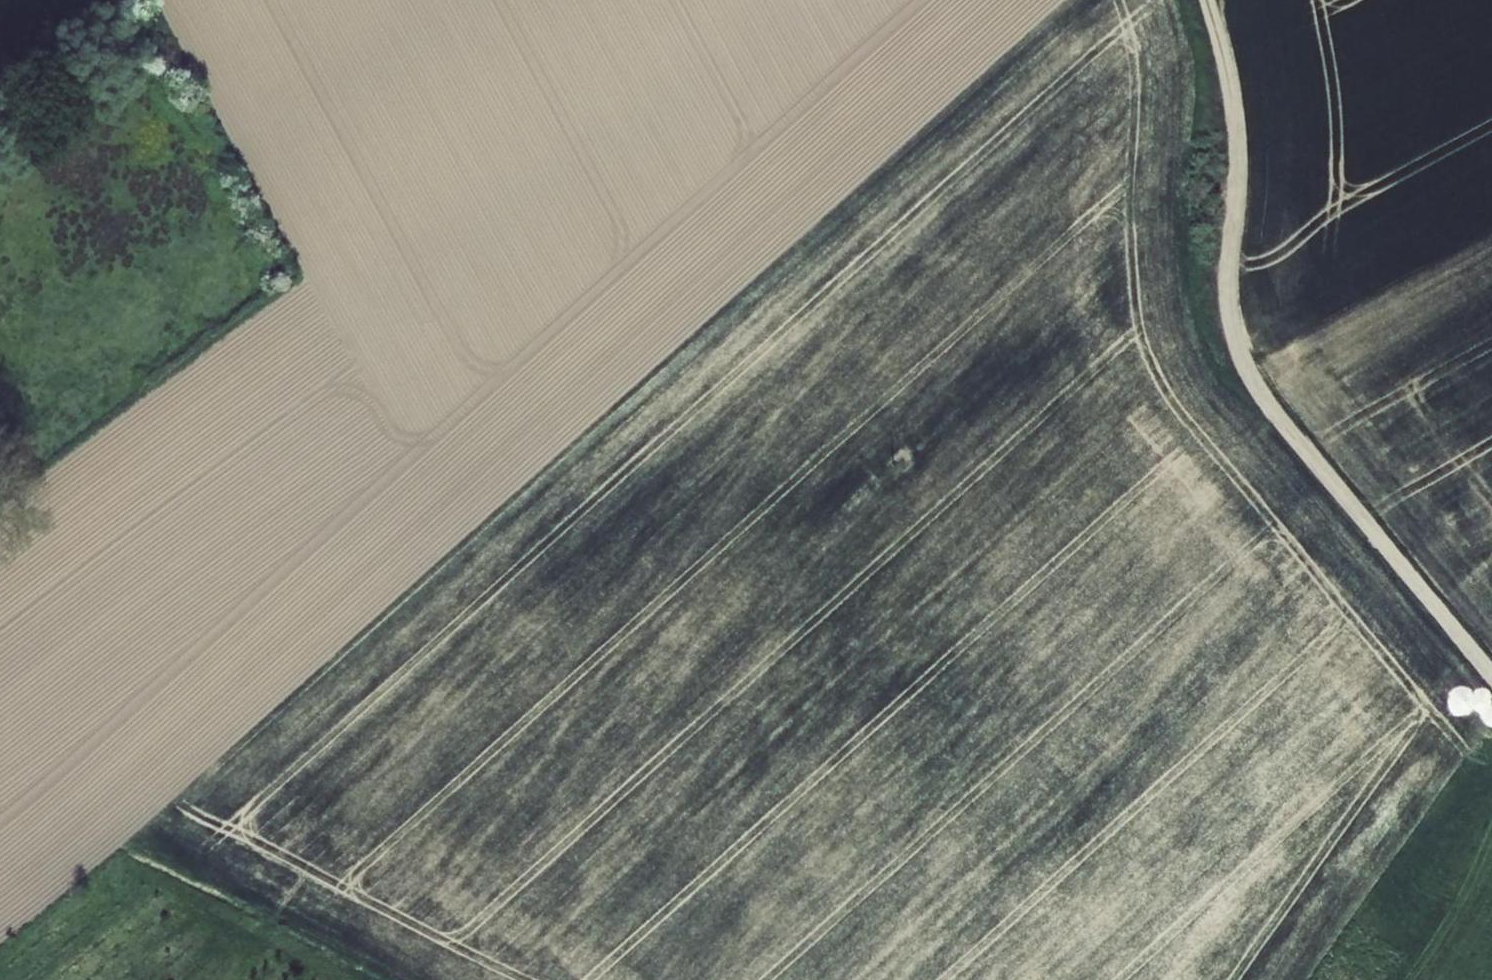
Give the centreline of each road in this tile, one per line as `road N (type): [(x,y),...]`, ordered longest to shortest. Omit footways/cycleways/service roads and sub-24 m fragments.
road 1 (track): [(1208,0),(1239,121),(1231,327),(1253,384),(1491,679)]

